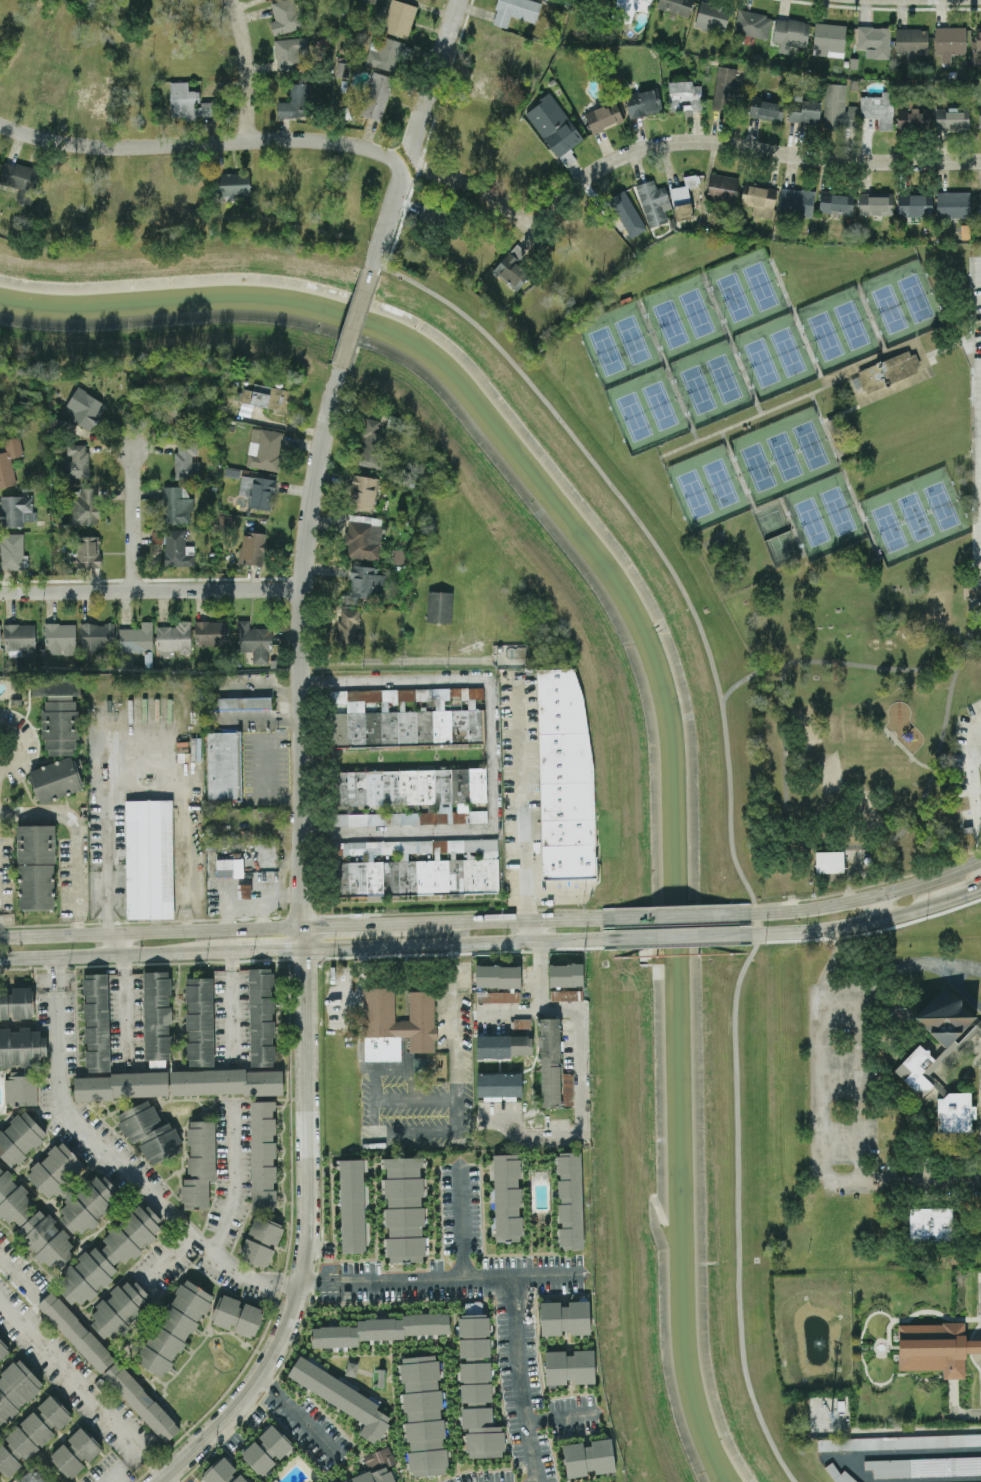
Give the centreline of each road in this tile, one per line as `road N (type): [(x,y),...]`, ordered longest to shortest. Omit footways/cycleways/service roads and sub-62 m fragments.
road 1 (secondary): [(0,960),(601,941)]
road 2 (residential): [(341,366),(302,589),(301,925)]
road 3 (residential): [(980,162),(657,146),(607,161),(529,227)]
road 4 (residential): [(400,170),(394,159),(324,141),(119,148),(0,125)]
road 5 (residential): [(301,925),(309,951),(300,1284)]
road 6 (residential): [(302,589),(0,592)]
road 7 (secondary): [(301,925),(0,936)]
road 8 (residential): [(300,1284),(260,1375),(158,1481)]
road 9 (secondary): [(980,859),(873,896),(748,912)]
road 10 (secondary): [(747,934),(858,925),(980,888)]
road 11 (secondary): [(603,917),(366,923)]
road 12 (residential): [(461,0),(411,149),(419,163)]
road 13 (residential): [(550,247),(481,190),(419,163)]
road 14 (secondary): [(601,941),(747,934)]
road 15 (secondary): [(748,912),(603,917)]
road 16 (residential): [(248,140),(245,37),(229,0)]
road 17 (residential): [(129,450),(133,590)]

